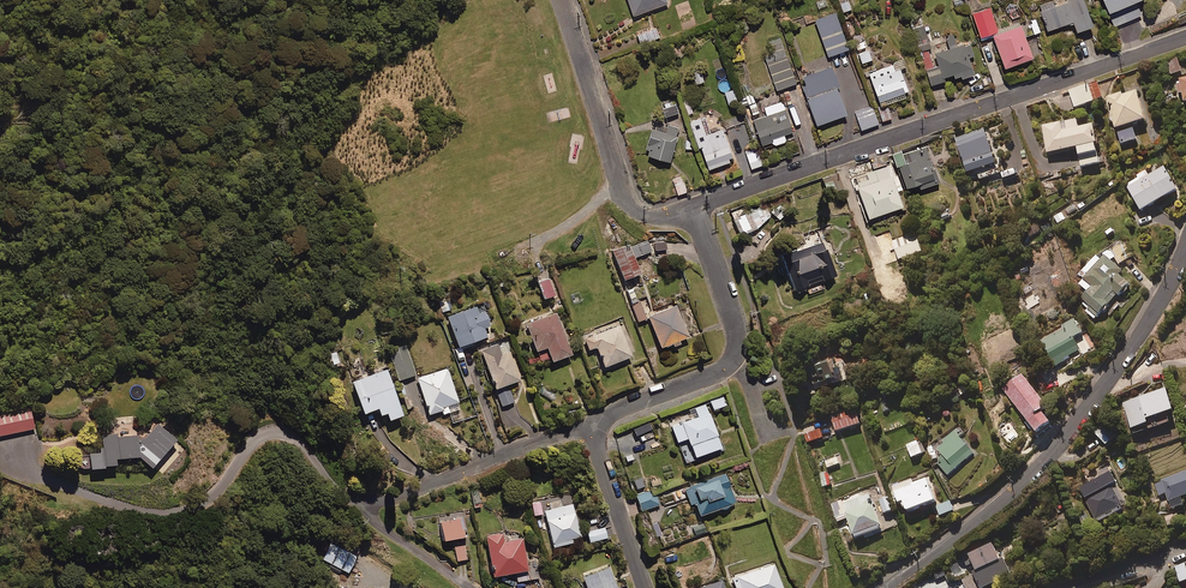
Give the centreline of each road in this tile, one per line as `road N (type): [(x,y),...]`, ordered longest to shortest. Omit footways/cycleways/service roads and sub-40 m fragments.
road 1 (residential): [(1185,36),(694,208)]
road 2 (residential): [(887,587),(987,509),(1070,428),(1158,306),(1185,249)]
road 3 (residential): [(694,208),(659,218),(625,199),(562,0)]
road 4 (residential): [(373,514),(385,500),(589,426)]
road 5 (residential): [(589,426),(646,587)]
road 6 (residential): [(589,426),(736,357)]
road 7 (residential): [(736,357),(737,327),(694,208)]
road 8 (residential): [(1185,547),(1063,587)]
road 9 (residential): [(373,514),(468,587)]

